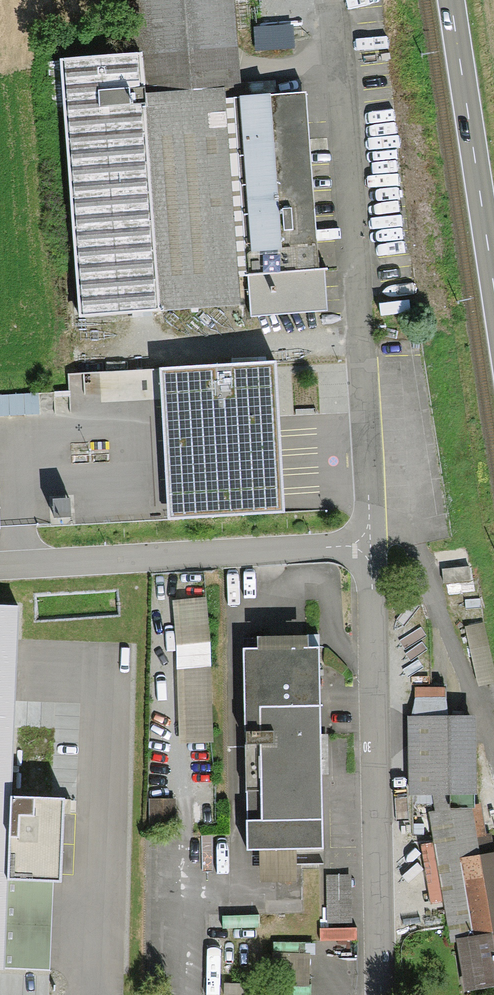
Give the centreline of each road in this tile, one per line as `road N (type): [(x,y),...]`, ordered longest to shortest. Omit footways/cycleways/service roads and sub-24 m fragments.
road 1 (residential): [(382,994),(370,544)]
road 2 (residential): [(370,544),(342,144)]
road 3 (residential): [(370,544),(0,564)]
road 4 (primary): [(448,0),(493,304)]

